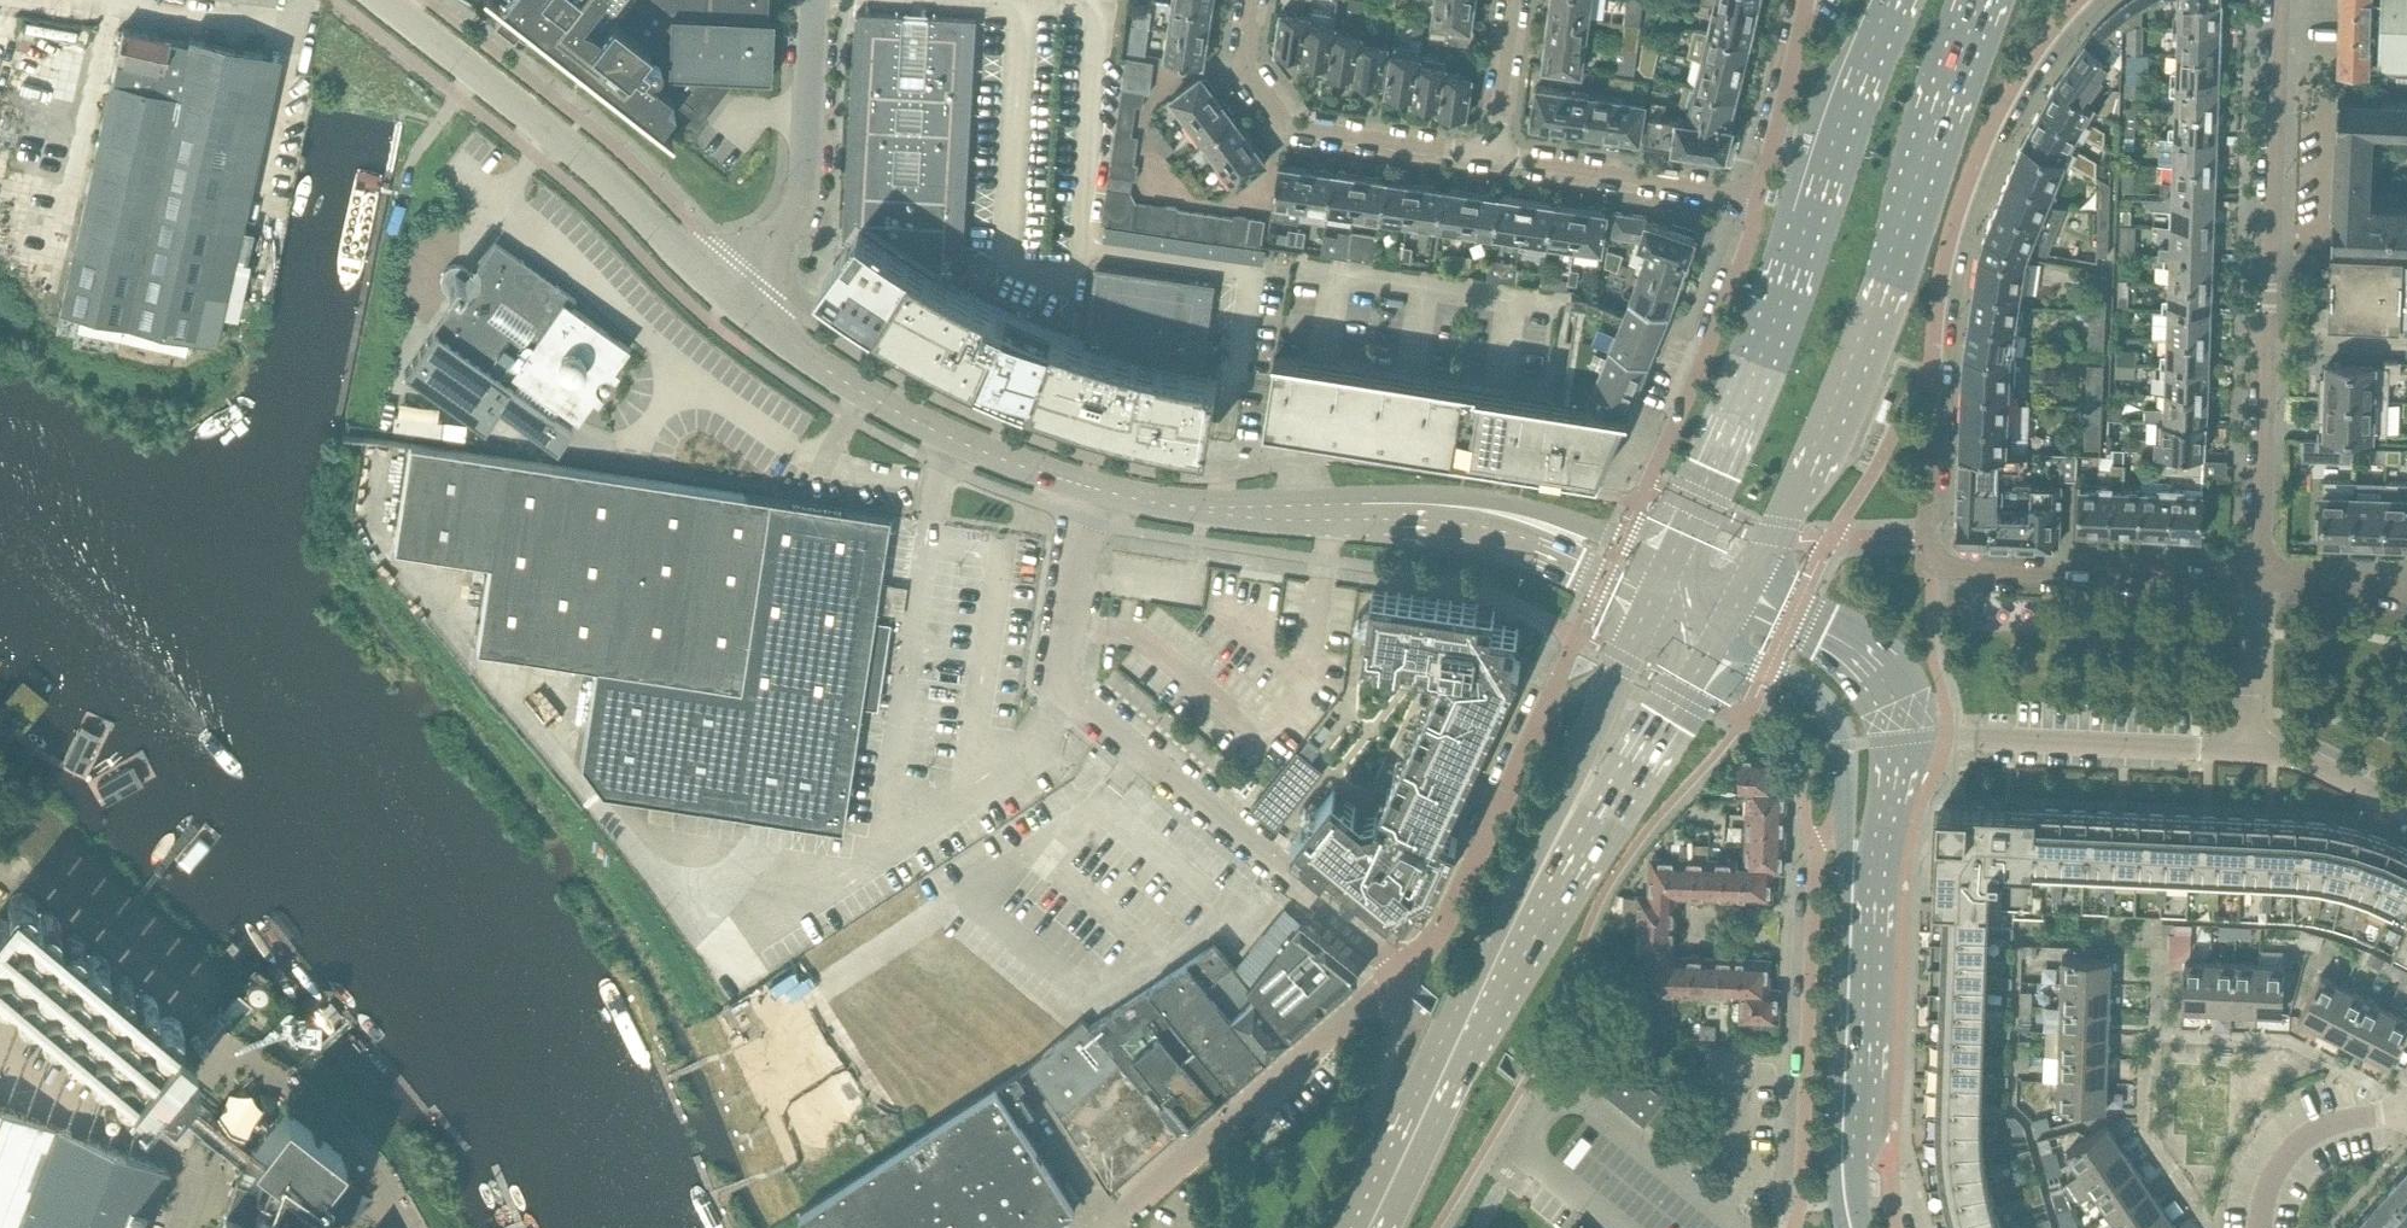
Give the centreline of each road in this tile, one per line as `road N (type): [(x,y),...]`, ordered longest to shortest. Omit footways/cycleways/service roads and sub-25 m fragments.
road 1 (residential): [(2256,582),(1964,570),(1940,562),(1928,546),(1933,361),(1955,217),(2013,88),(2080,0)]
road 2 (residential): [(1407,978),(1062,687),(1093,491)]
road 3 (tertiary): [(1741,595),(1842,385),(1982,0)]
road 4 (tertiary): [(1892,0),(1841,117),(1751,378),(1669,564)]
road 5 (residential): [(2279,0),(2256,582)]
road 6 (tertiary): [(1421,1124),(1712,645)]
road 7 (tertiary): [(1611,683),(1421,1124)]
road 8 (unclassified): [(1669,564),(1623,537),(1554,515),(1455,497),(1393,493),(1213,507)]
road 9 (unclassified): [(729,296),(375,0)]
road 10 (unclassified): [(1213,507),(1498,544),(1646,612)]
road 11 (residential): [(1845,806),(1816,853),(1801,1207),(1793,1227)]
road 12 (unclassified): [(1093,491),(1022,469),(862,395),(729,296)]
road 13 (residential): [(1611,683),(1549,696),(1445,919),(1407,978)]
road 14 (residential): [(1124,1211),(1350,1016),(1407,978)]
road 15 (residential): [(1494,155),(1285,126),(1245,66),(1249,0)]
road 16 (unclassified): [(2247,751),(1899,740)]
road 17 (unclassified): [(729,296),(806,199),(817,0)]
road 18 (residential): [(1757,200),(1494,155)]
road 19 (residential): [(1855,1125),(1868,878)]
road 20 (residential): [(1676,421),(1746,254),(1757,200)]
road 21 (residential): [(1712,645),(1823,708),(1843,746),(1845,806)]
road 22 (residential): [(1899,740),(1890,693),(1868,664),(1741,595)]
road 23 (residential): [(2260,1227),(2269,1177),(2295,1134),(2349,1107),(2393,1115)]
road 24 (residential): [(1803,0),(1757,200)]
road 25 (unclassified): [(2406,811),(2337,774),(2247,751)]
road 26 (residential): [(2247,751),(2256,582)]
road 27 (residential): [(1494,155),(1514,0)]
road 28 (residential): [(2406,597),(2256,582)]
road 29 (residential): [(1868,878),(1882,848),(1899,740)]
road 30 (unclassified): [(1213,507),(1093,491)]

